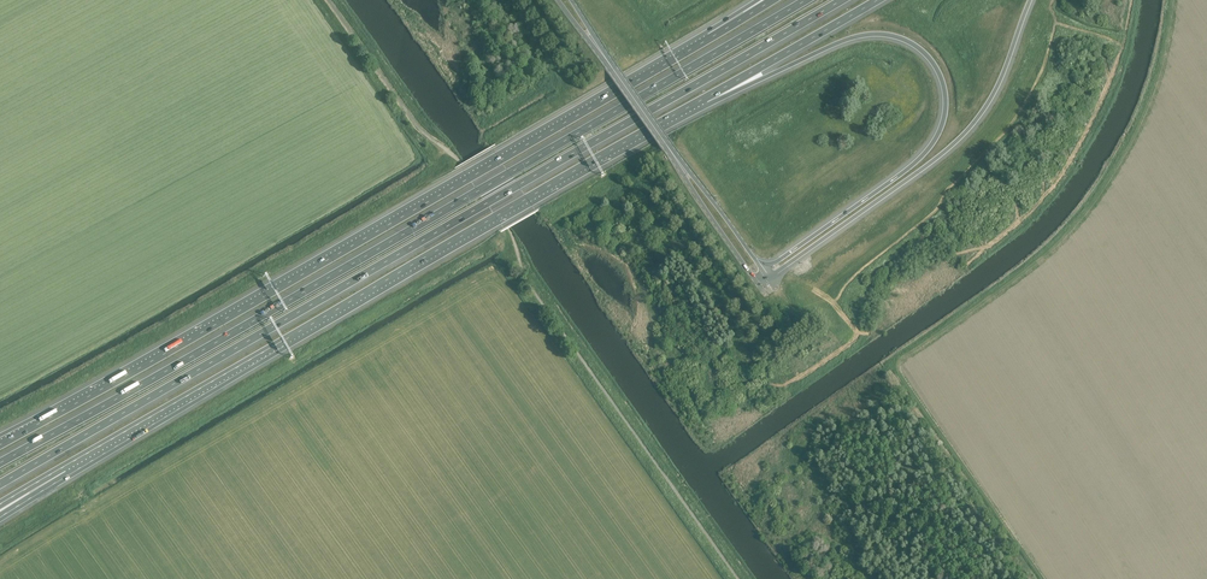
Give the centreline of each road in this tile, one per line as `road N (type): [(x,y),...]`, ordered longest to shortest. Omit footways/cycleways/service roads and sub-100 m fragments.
road 1 (motorway): [(0,484),(842,0)]
road 2 (motorway): [(806,0),(0,463)]
road 3 (motorway): [(710,38),(0,445)]
road 4 (motorway): [(63,467),(705,98)]
road 5 (motorway): [(705,98),(873,34),(911,43),(941,76),(944,119),(930,147),(763,271)]
road 6 (motorway): [(768,278),(970,131),(990,103),(1032,0)]
road 7 (motorway): [(705,98),(877,0)]
road 8 (secondary): [(674,156),(756,282)]
road 9 (secondary): [(763,271),(674,156)]
road 10 (secondary): [(674,156),(604,56)]

